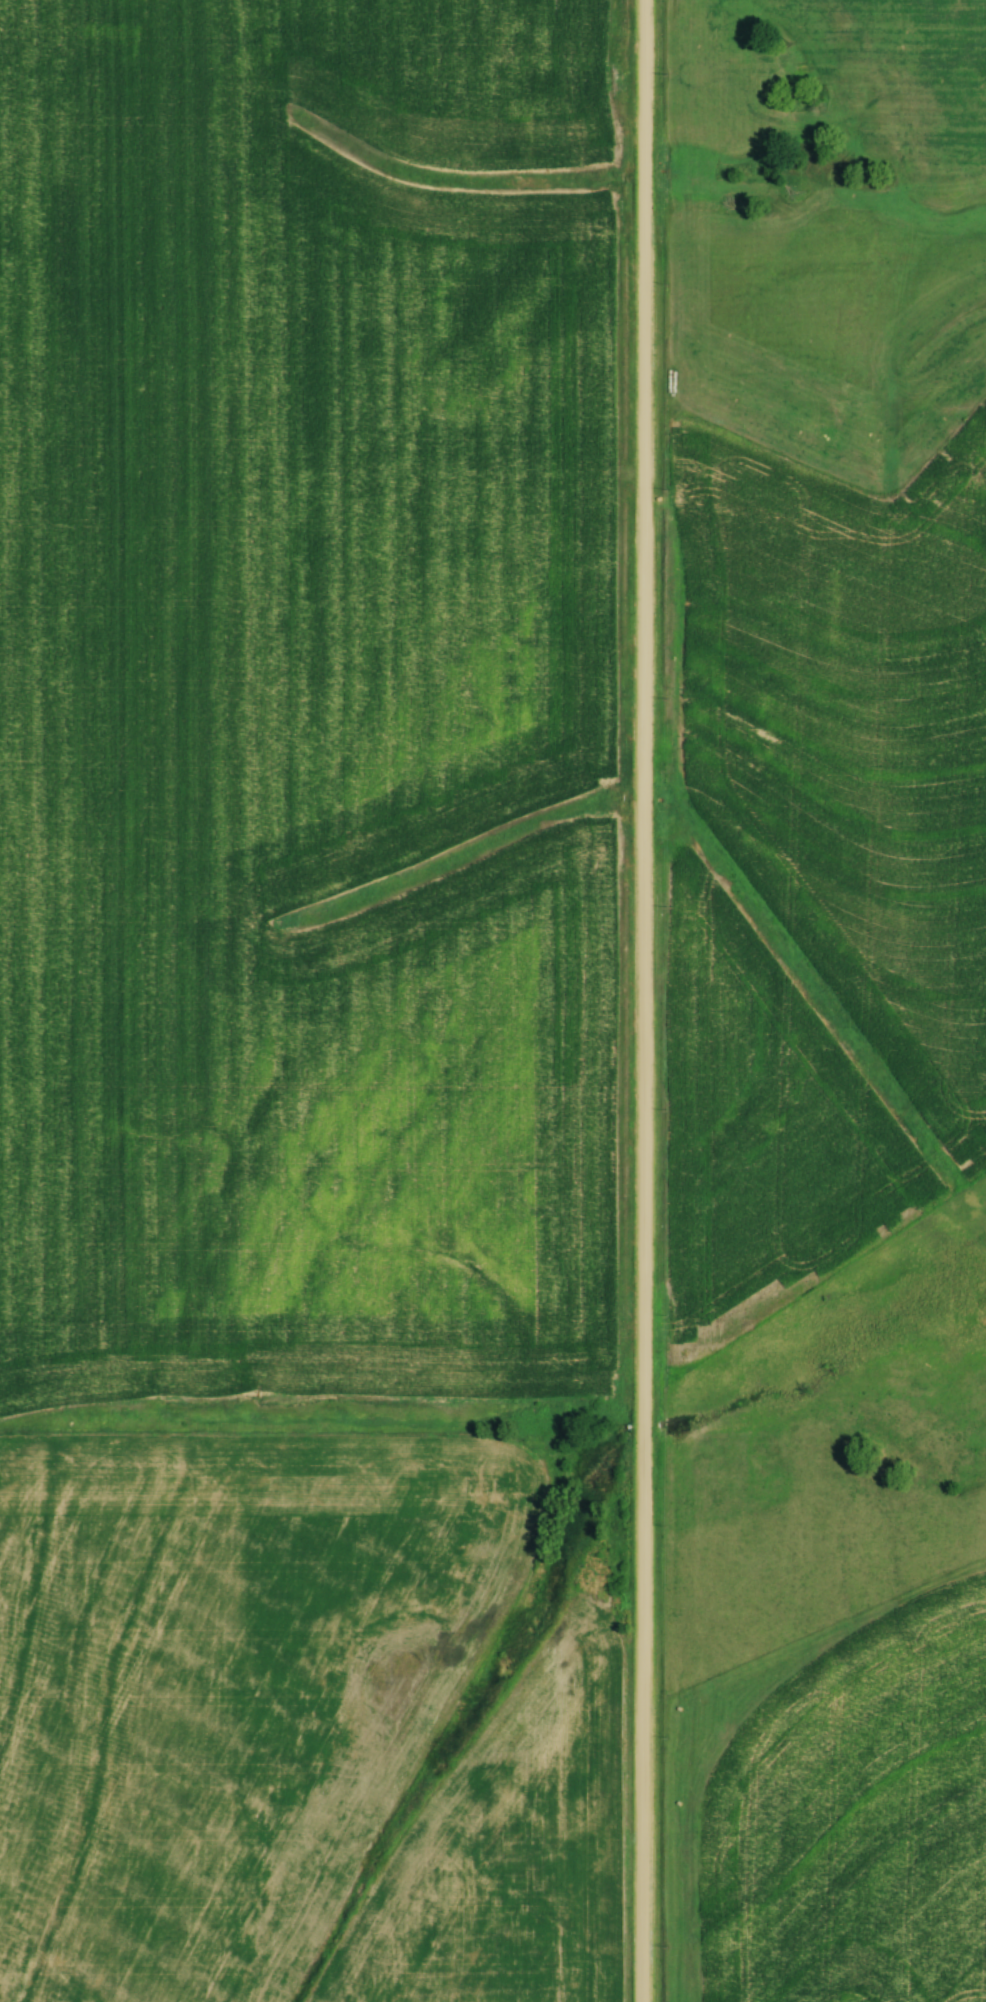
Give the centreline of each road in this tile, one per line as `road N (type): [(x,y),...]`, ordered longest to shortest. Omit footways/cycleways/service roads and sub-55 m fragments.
road 1 (residential): [(636,2001),(635,0)]

